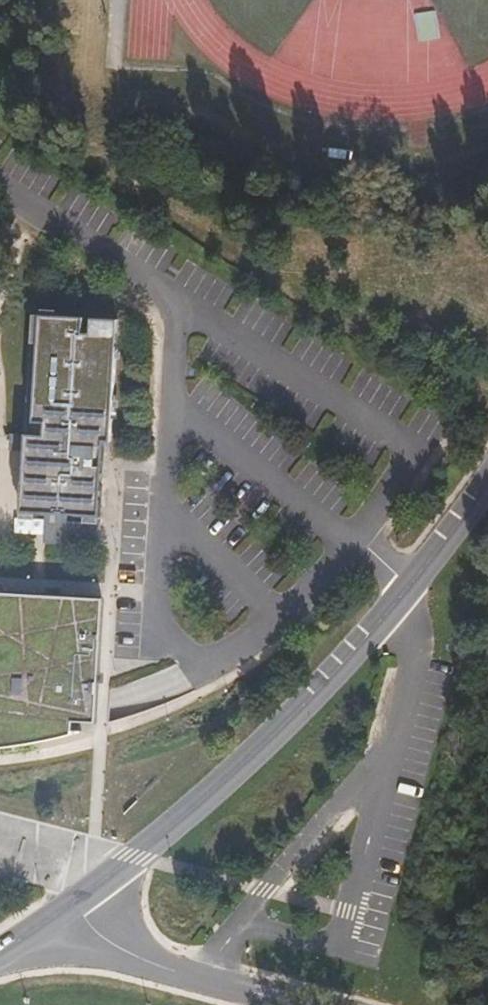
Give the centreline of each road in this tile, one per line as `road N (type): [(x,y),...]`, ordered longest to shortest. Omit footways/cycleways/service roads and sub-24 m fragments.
road 1 (unclassified): [(74,904),(298,713),(378,628),(487,482)]
road 2 (unclassified): [(74,904),(108,944),(143,962),(292,1004)]

